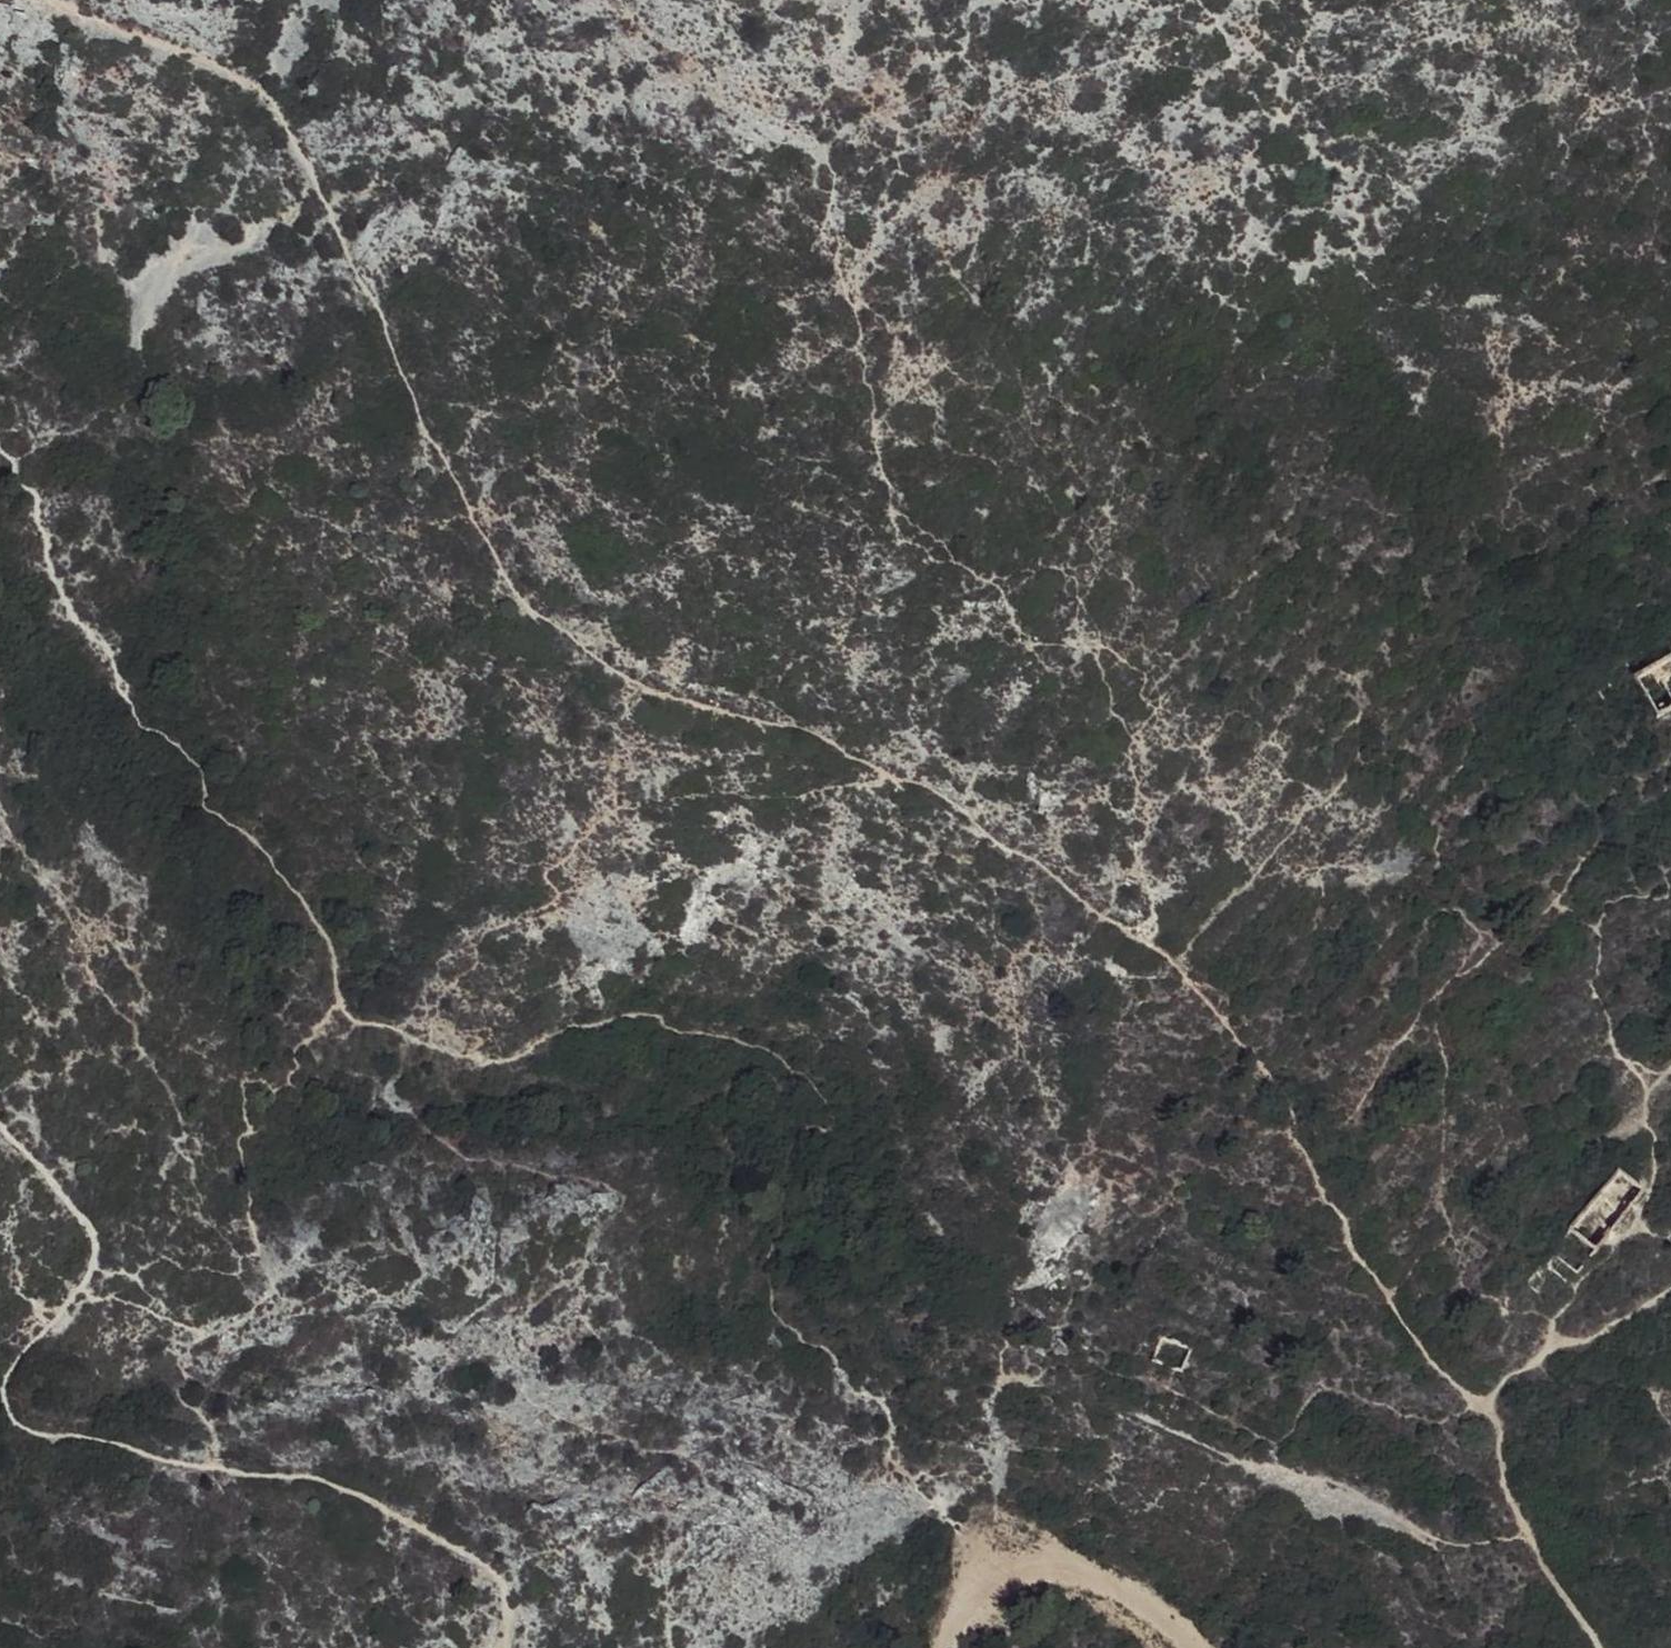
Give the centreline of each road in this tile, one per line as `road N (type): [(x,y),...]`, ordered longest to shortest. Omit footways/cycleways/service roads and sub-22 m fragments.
road 1 (track): [(950,1647),(962,1610),(995,1569),(1042,1561),(1093,1576),(1149,1609),(1181,1647)]

